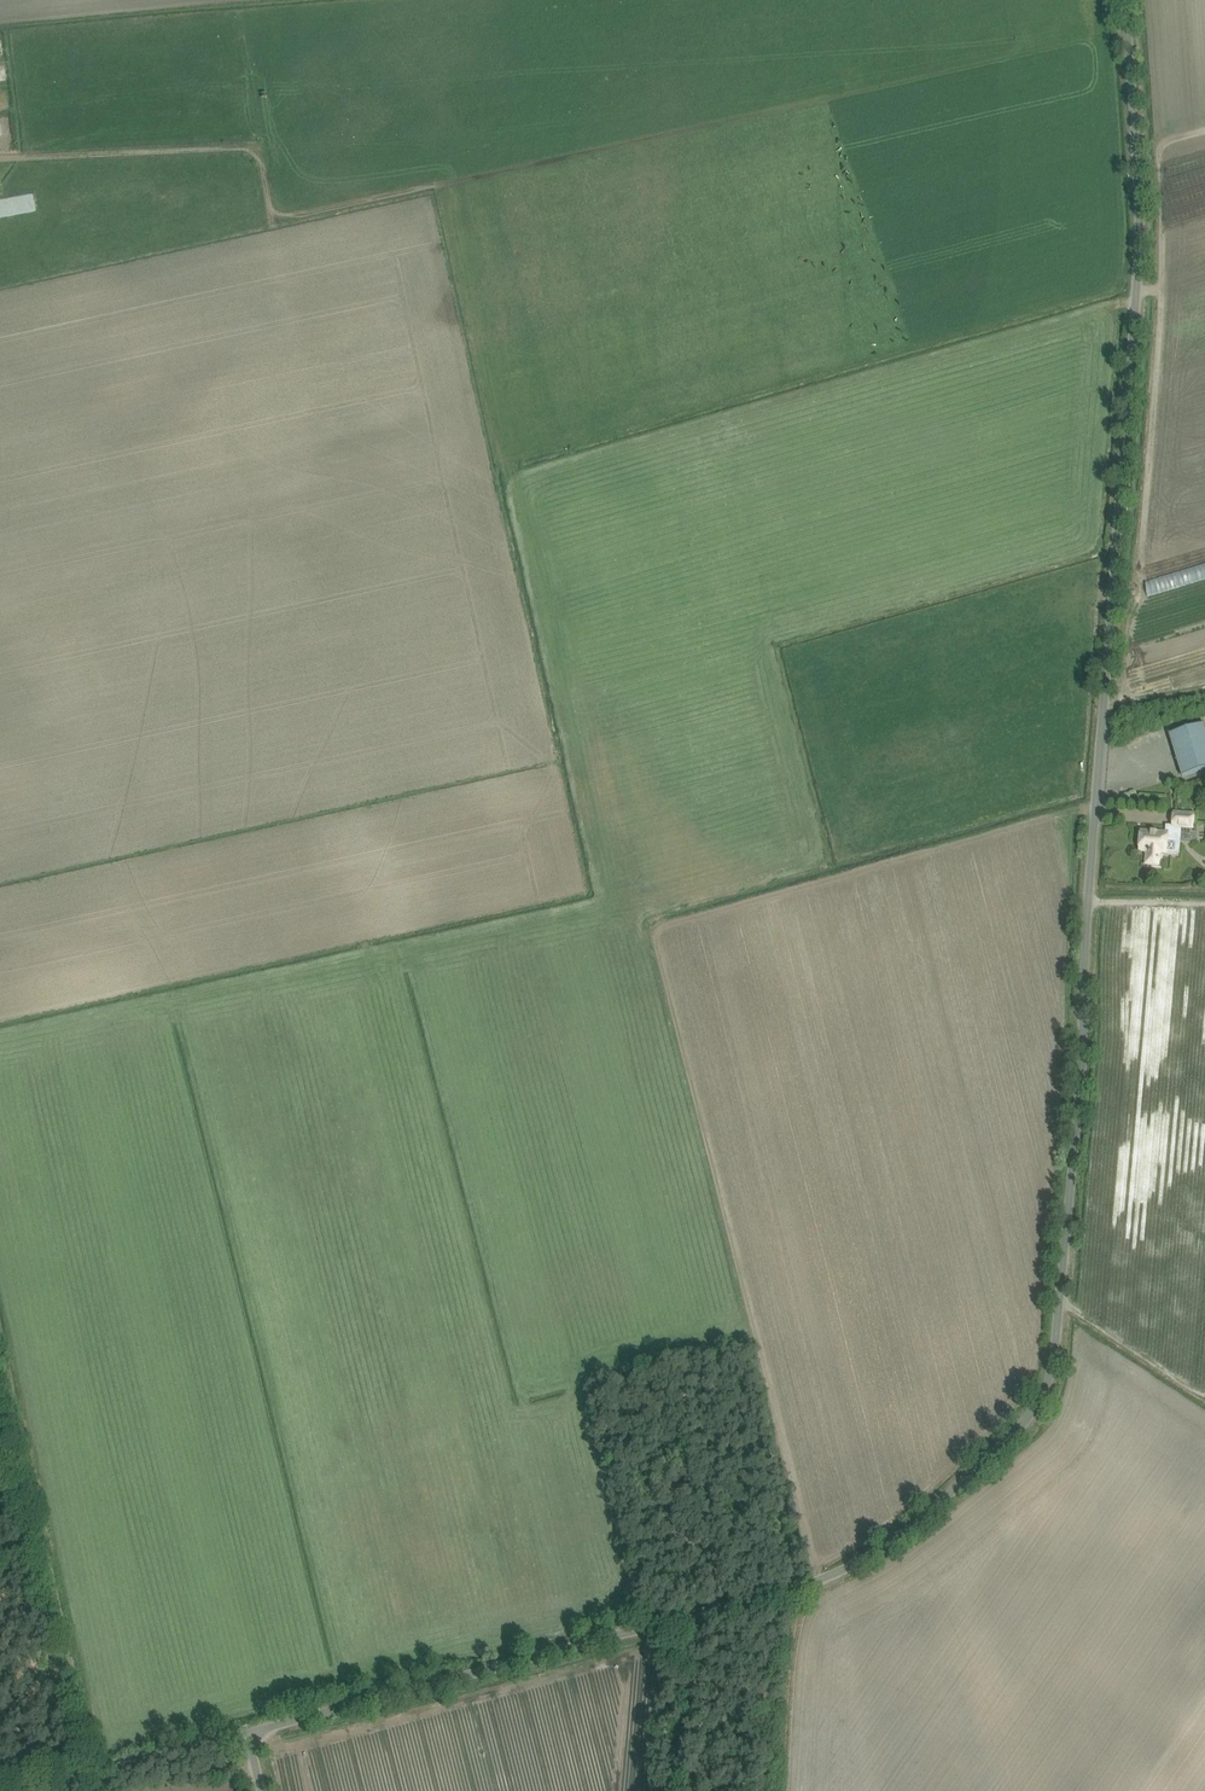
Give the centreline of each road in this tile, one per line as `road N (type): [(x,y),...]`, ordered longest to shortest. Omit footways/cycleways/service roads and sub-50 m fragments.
road 1 (unclassified): [(254,1731),(850,1570),(898,1541),(1035,1408),(1050,1365),(1133,342),(1138,226),(1125,0)]
road 2 (track): [(101,1768),(0,1311)]
road 3 (unclassified): [(9,1790),(254,1731)]

